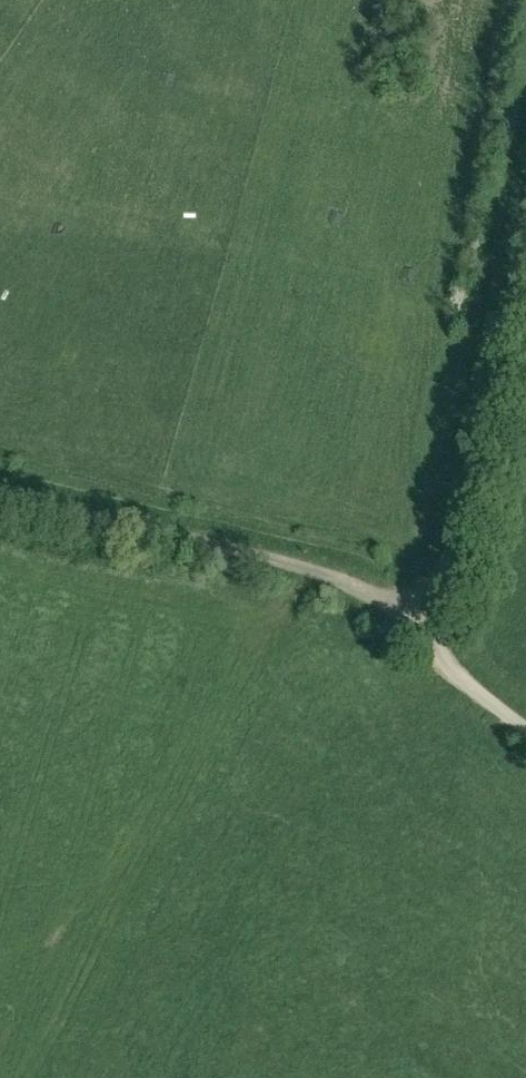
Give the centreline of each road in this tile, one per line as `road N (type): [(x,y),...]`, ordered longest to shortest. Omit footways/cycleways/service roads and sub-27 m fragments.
road 1 (residential): [(525,212),(433,617),(448,664),(525,723)]
road 2 (track): [(433,617),(251,548),(0,490)]

